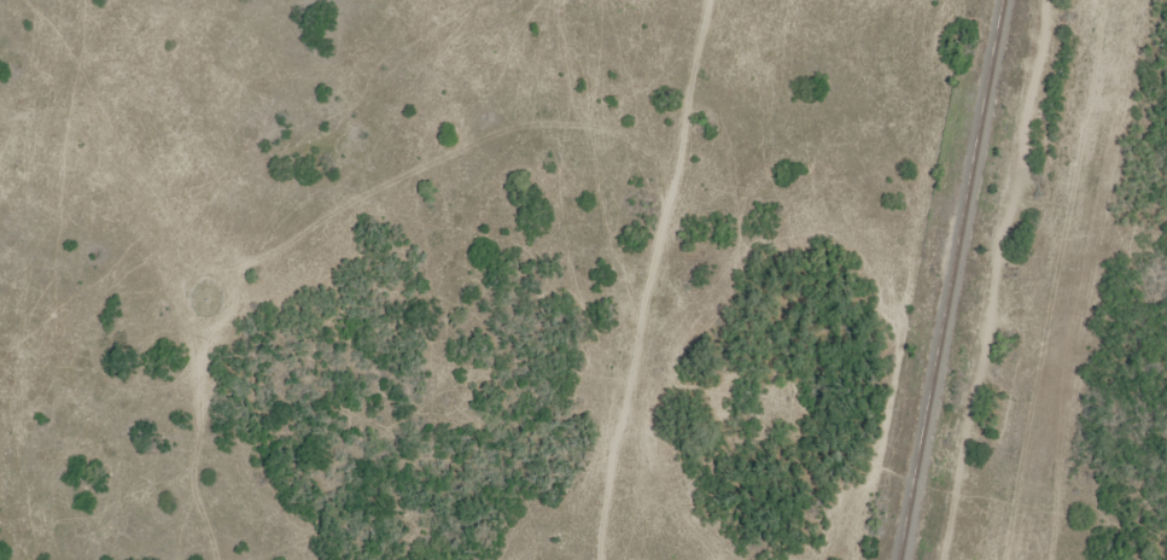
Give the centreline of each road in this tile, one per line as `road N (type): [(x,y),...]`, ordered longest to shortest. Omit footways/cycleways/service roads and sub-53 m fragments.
road 1 (residential): [(871,0),(788,226),(707,319),(626,559)]

